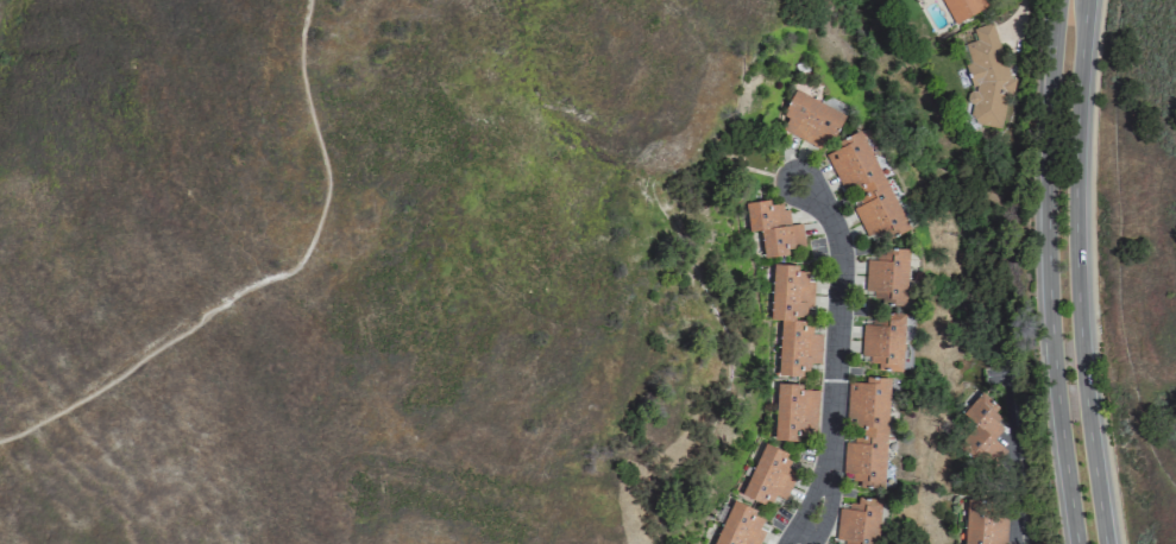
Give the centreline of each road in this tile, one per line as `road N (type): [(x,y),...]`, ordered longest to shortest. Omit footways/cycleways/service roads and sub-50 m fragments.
road 1 (track): [(0,437),(180,323),(301,262),(327,192),(301,84),(307,0)]
road 2 (secondary): [(1111,543),(1077,274),(1090,0)]
road 3 (secondary): [(1062,0),(1048,247),(1078,543)]
road 4 (residential): [(812,543),(829,501),(842,271),(829,214),(798,179)]
road 5 (residential): [(1022,543),(1007,356)]

